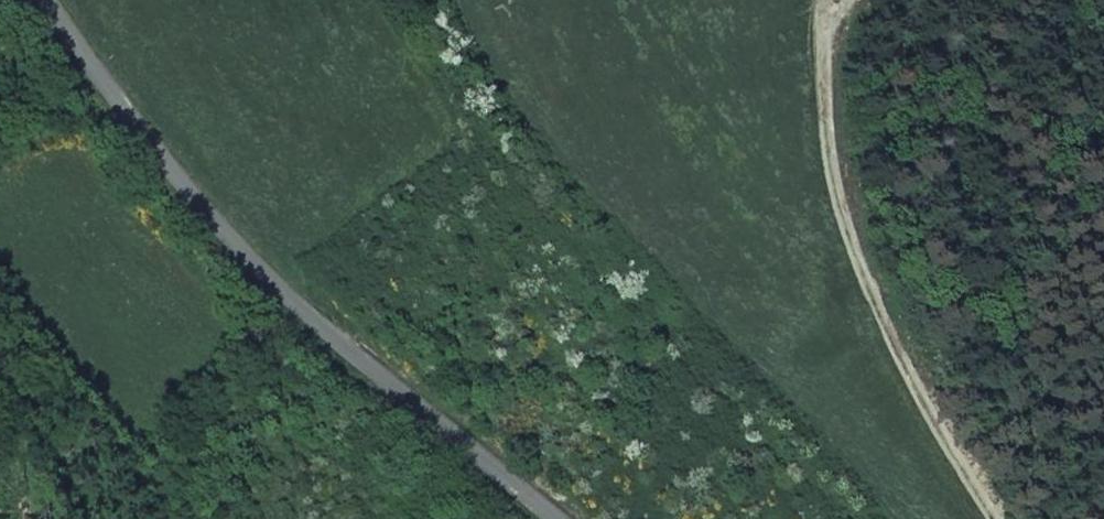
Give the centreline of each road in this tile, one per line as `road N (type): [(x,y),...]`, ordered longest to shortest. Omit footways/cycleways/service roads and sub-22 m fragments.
road 1 (residential): [(556,518),(283,293),(157,151),(47,0)]
road 2 (track): [(987,518),(902,373),(831,189),(827,0)]

